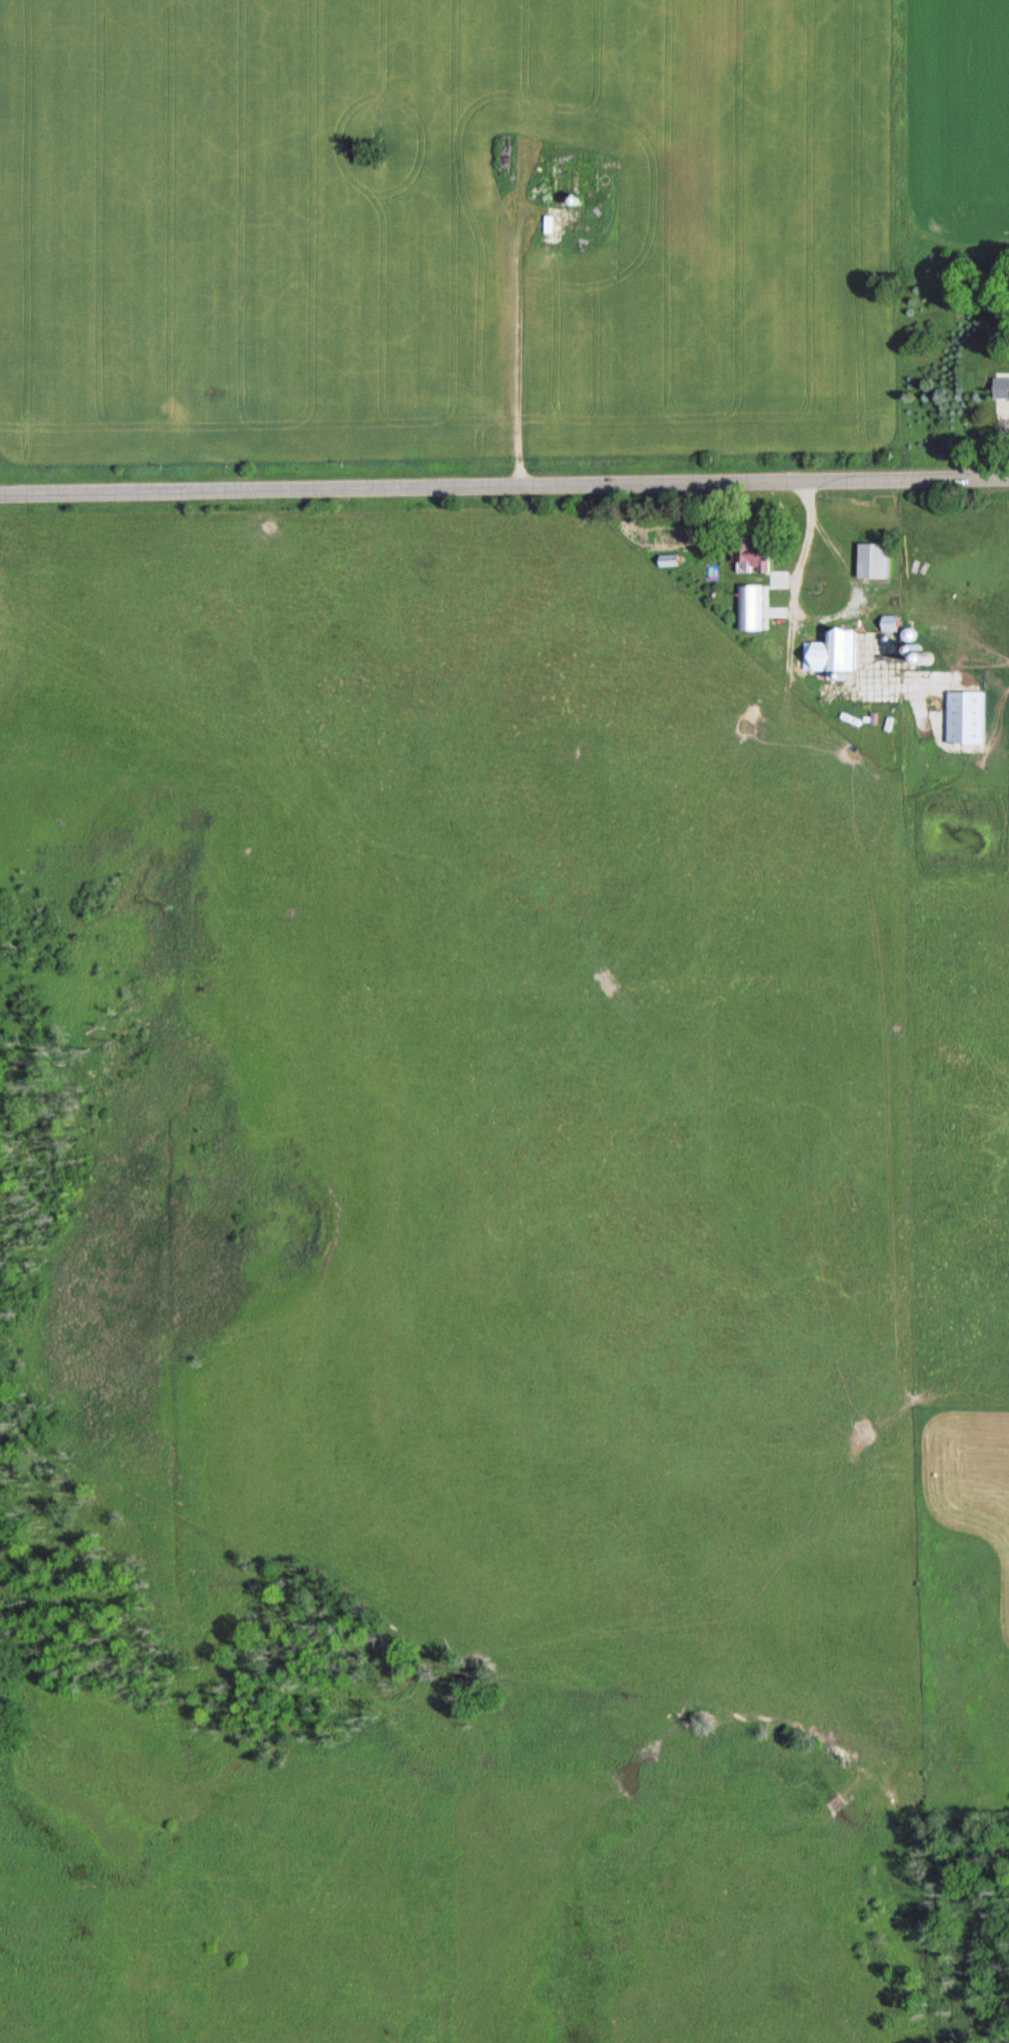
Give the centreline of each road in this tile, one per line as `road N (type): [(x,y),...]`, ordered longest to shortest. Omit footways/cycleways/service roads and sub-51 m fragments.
road 1 (residential): [(0,499),(1008,481)]

